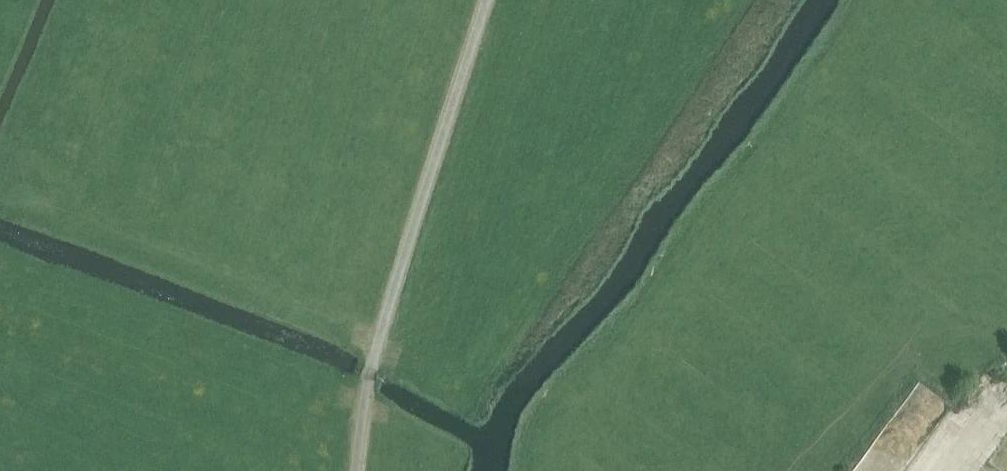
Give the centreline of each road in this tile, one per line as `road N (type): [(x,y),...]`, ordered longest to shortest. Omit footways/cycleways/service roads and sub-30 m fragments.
road 1 (track): [(355,470),(368,382),(492,0)]

